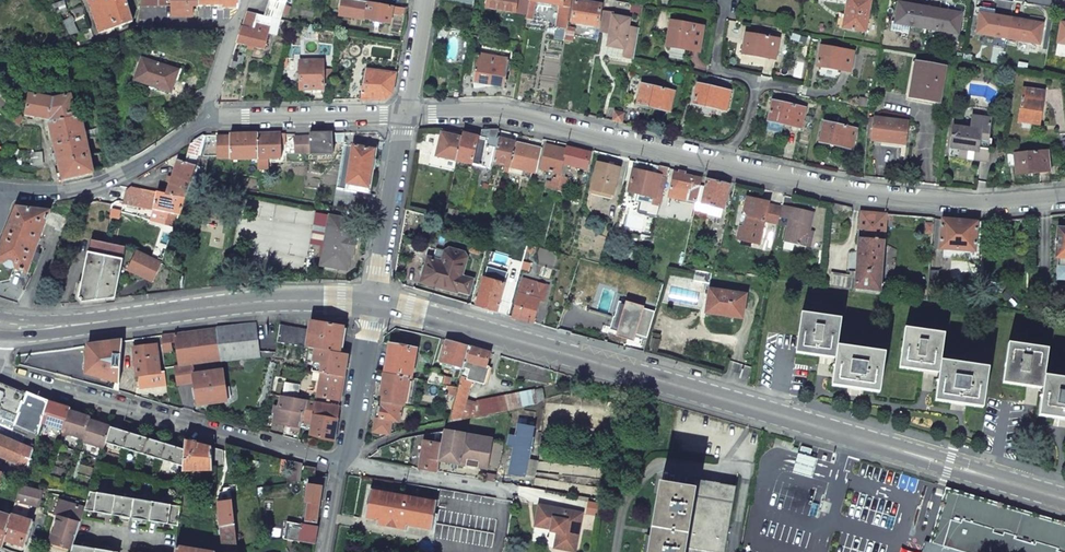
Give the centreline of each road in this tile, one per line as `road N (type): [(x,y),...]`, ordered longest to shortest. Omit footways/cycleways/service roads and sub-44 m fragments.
road 1 (tertiary): [(1064,499),(373,301)]
road 2 (residential): [(1064,200),(984,205),(856,193),(499,113),(406,116)]
road 3 (tertiary): [(373,301),(268,300),(7,330)]
road 4 (residential): [(2,370),(339,463)]
road 5 (residential): [(9,191),(110,181),(208,119)]
road 6 (residential): [(406,116),(208,119)]
road 7 (residential): [(373,301),(406,116)]
road 8 (residential): [(339,463),(515,494)]
road 9 (residential): [(339,463),(350,445),(373,301)]
road 10 (residential): [(208,119),(245,0)]

